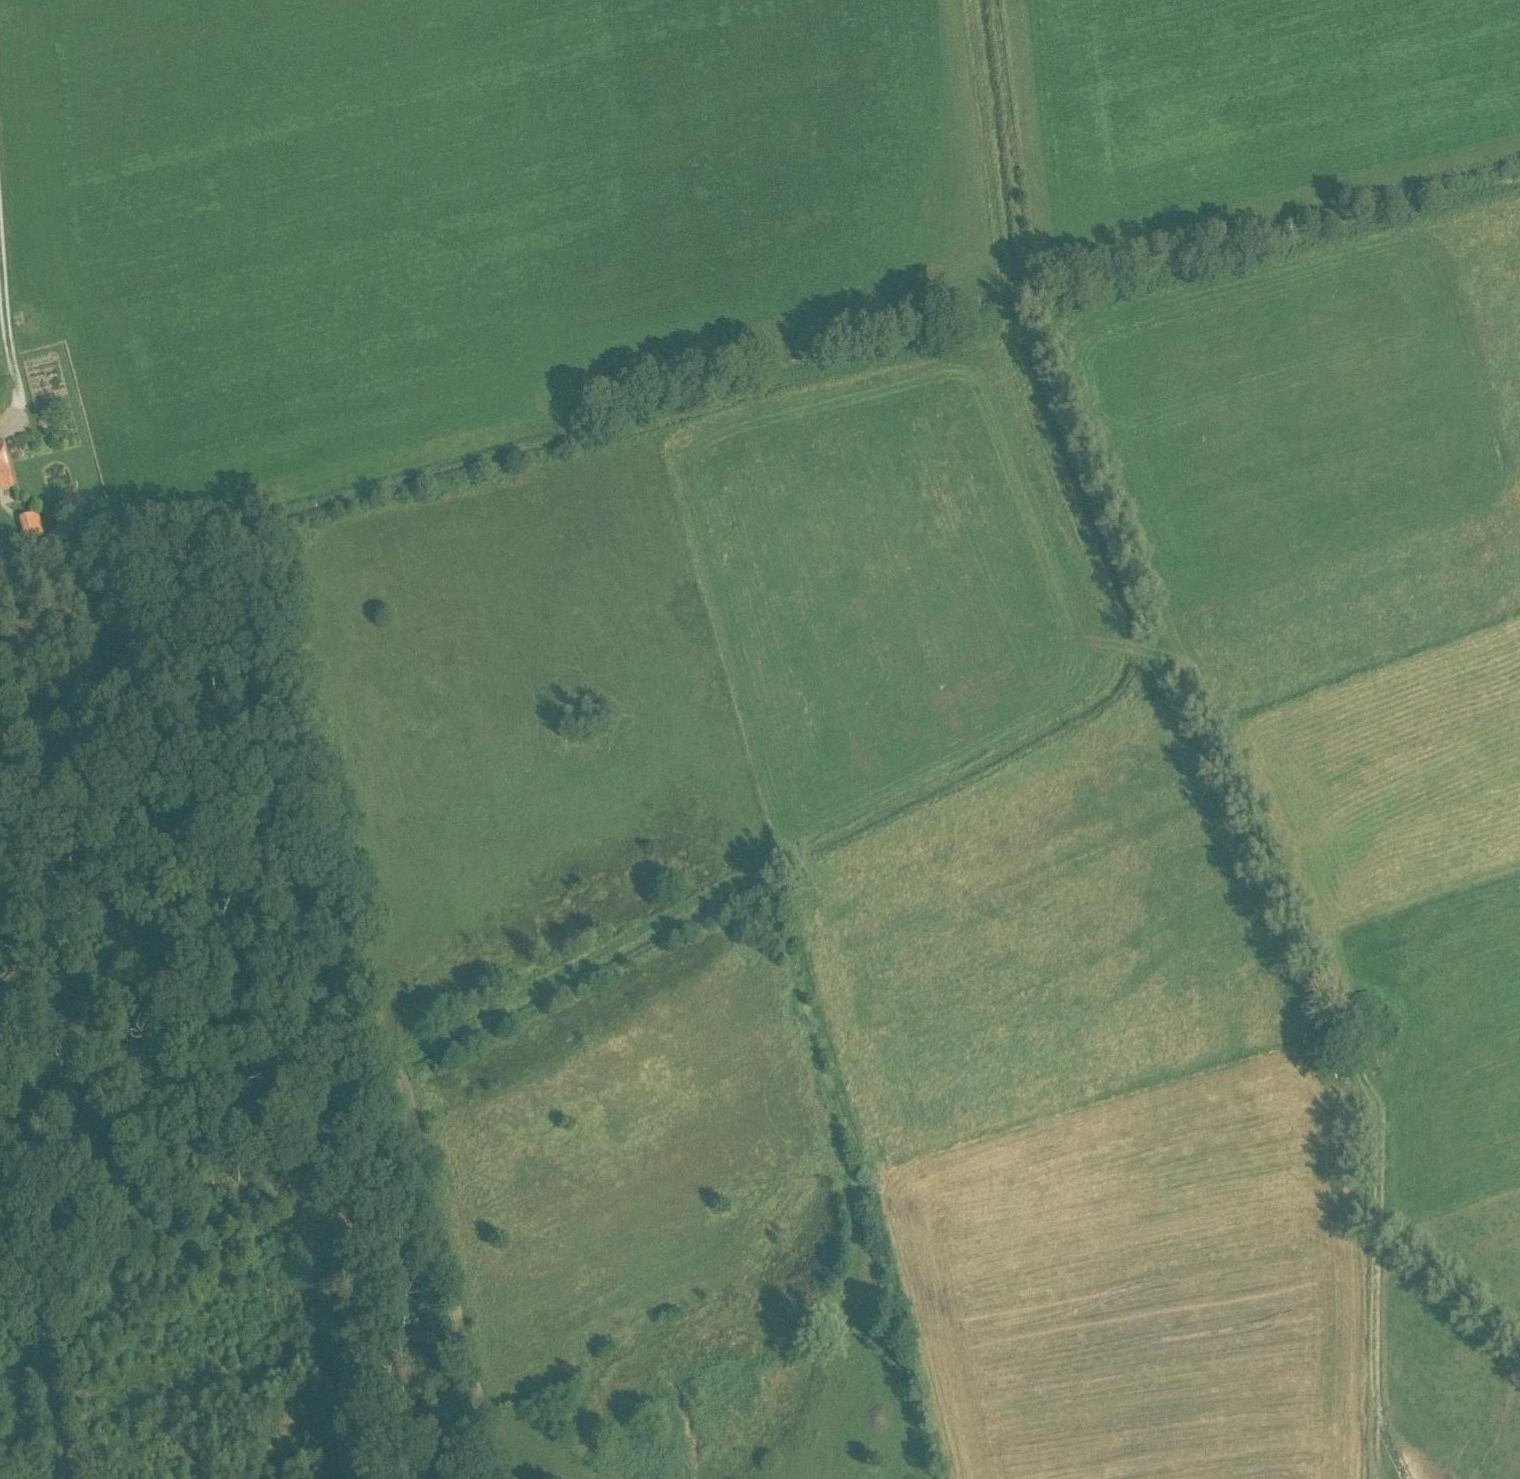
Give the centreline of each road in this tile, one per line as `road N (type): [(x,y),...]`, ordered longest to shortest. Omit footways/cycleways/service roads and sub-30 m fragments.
road 1 (track): [(0,429),(19,399),(0,267)]

